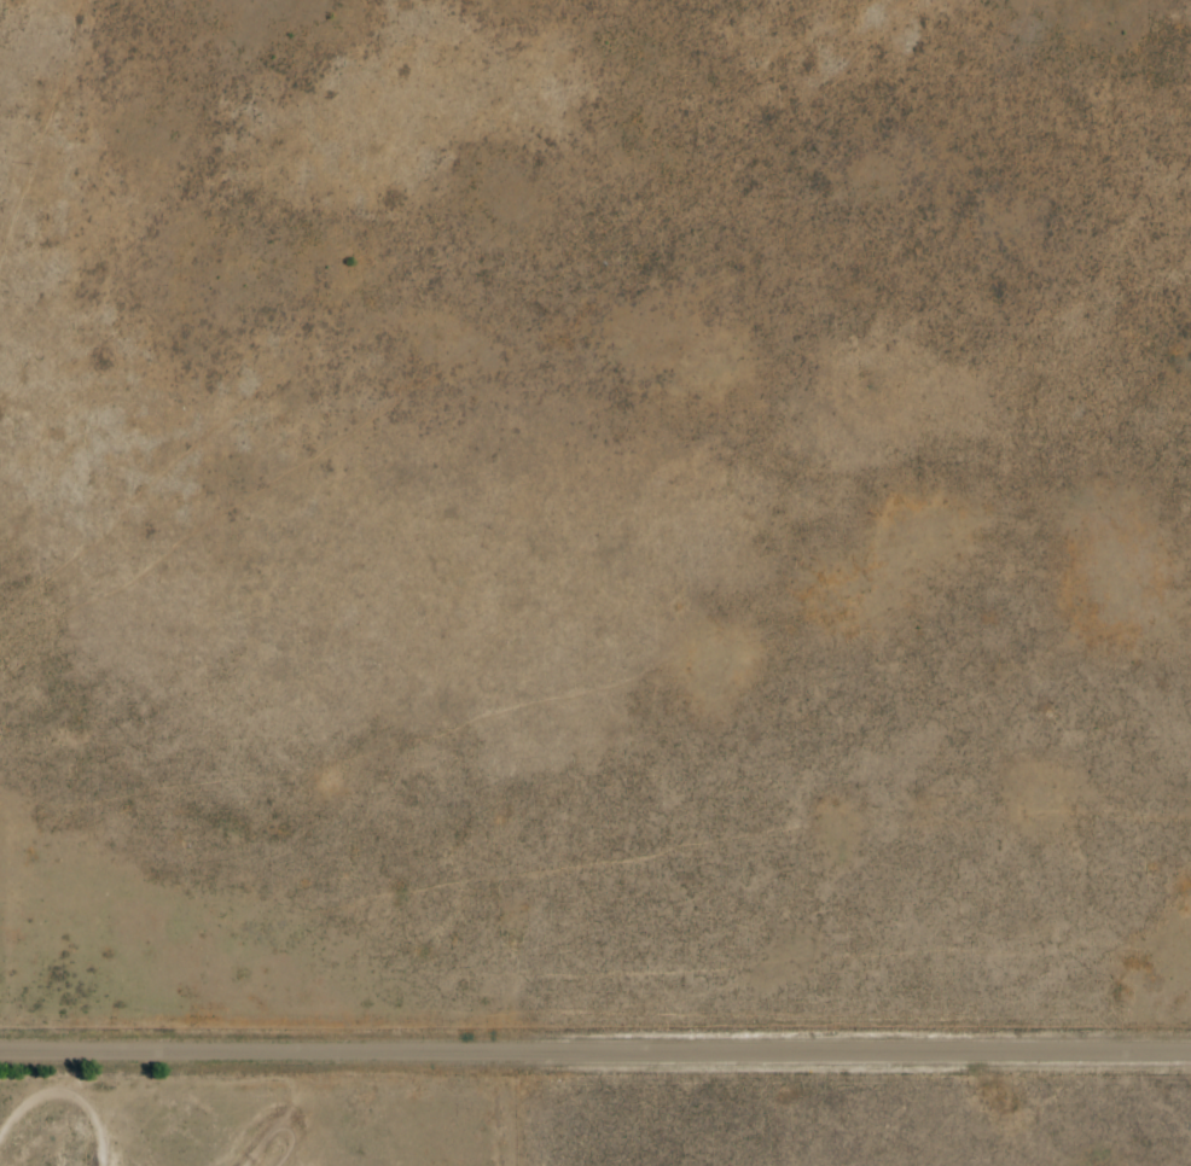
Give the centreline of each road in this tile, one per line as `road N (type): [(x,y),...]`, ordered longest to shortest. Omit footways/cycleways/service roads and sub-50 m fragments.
road 1 (residential): [(1190,1065),(0,1063)]

